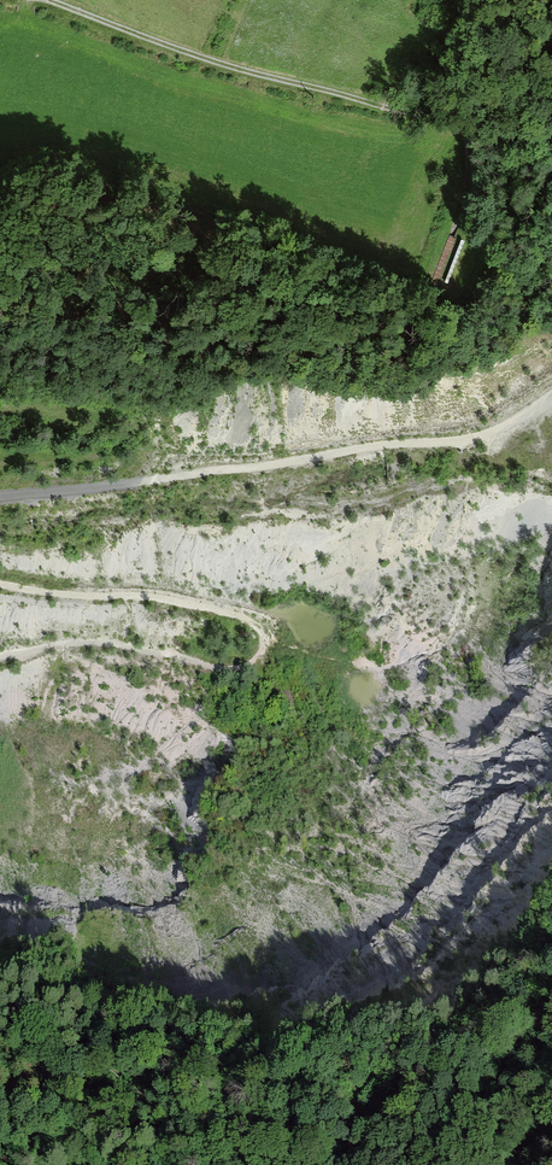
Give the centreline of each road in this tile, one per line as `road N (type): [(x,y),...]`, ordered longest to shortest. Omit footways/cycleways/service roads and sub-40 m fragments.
road 1 (track): [(0,584),(173,601),(248,620),(262,643),(254,659),(233,669),(90,643),(0,656)]
road 2 (track): [(58,0),(202,58),(385,110),(479,121),(497,139)]
road 3 (track): [(551,397),(488,437),(363,447),(139,483)]
road 4 (track): [(238,1164),(215,1147),(214,1120),(331,1138),(374,1114)]
road 5 (track): [(0,495),(139,483)]

